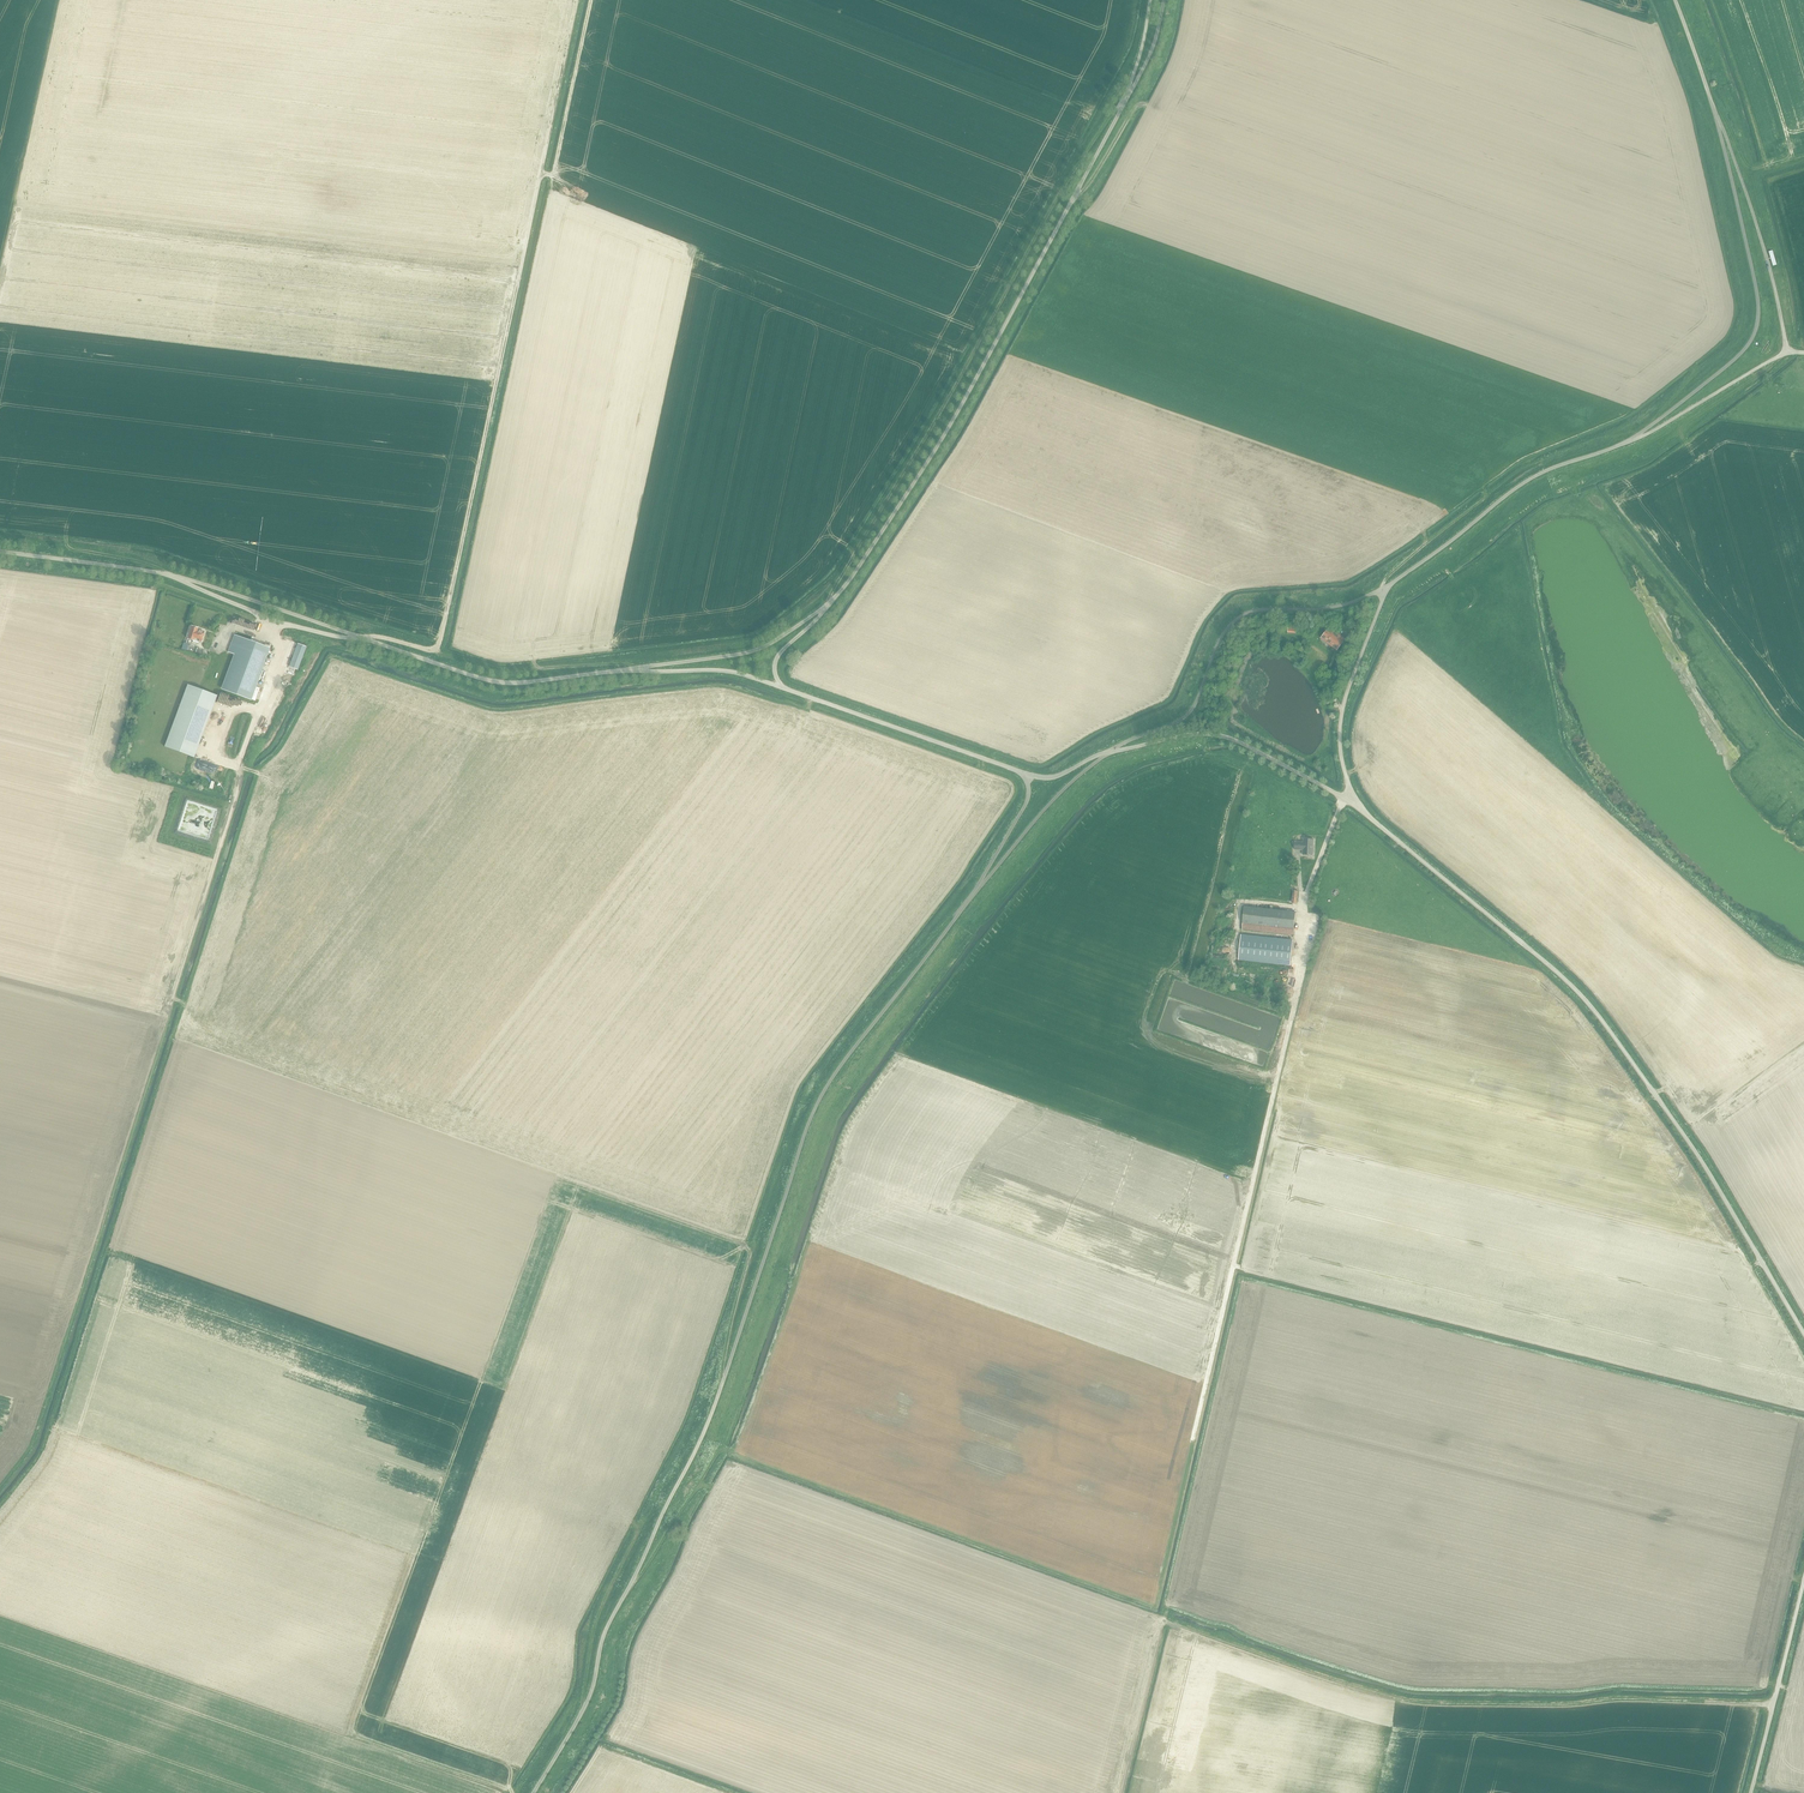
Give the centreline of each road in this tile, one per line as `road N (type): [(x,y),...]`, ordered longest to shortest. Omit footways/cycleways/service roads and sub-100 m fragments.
road 1 (unclassified): [(533,1792),(593,1690),(614,1615),(702,1436),(811,1113),(834,1071),(979,887)]
road 2 (unclassified): [(1803,1335),(1694,1139),(1598,1010),(1355,802)]
road 3 (unclassified): [(827,606),(862,566),(943,436),(1122,106)]
road 4 (track): [(1122,106),(1063,186),(827,606)]
road 5 (unclassified): [(1632,440),(1727,366),(1756,329),(1756,292),(1716,114)]
road 6 (unclassified): [(1111,752),(1181,721),(1222,635),(1241,616),(1340,606),(1387,587)]
road 7 (unclassified): [(1387,587),(1519,486),(1632,440)]
road 8 (unclassified): [(362,638),(513,684),(622,670)]
road 9 (unclassified): [(1355,802),(1211,733),(1111,752)]
road 10 (unclassified): [(1022,773),(782,687)]
road 11 (unclassified): [(1786,351),(1774,284),(1716,114)]
road 12 (unclassified): [(1355,802),(1340,754),(1342,707),(1387,587)]
road 13 (unclassified): [(1750,1792),(1803,1576)]
road 14 (unclassified): [(622,670),(762,649),(827,606)]
road 15 (unclassified): [(362,638),(273,620),(178,576)]
road 16 (unclassified): [(178,576),(362,638)]
road 17 (unclassified): [(979,887),(1052,800),(1111,752)]
road 18 (unclassified): [(0,551),(178,576)]
road 19 (unclassified): [(1632,440),(1786,351)]
road 20 (unclassified): [(622,670),(717,670),(782,687)]
road 21 (unclassified): [(1022,773),(1026,804),(979,887)]
road 22 (unclassified): [(1716,114),(1675,0)]

